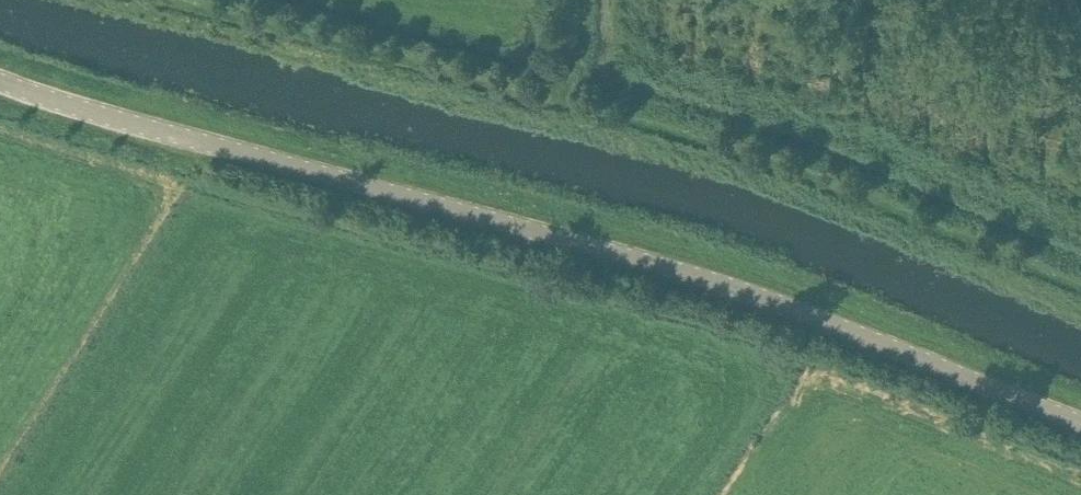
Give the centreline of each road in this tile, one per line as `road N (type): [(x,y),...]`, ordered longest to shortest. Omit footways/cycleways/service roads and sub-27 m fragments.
road 1 (tertiary): [(1080,424),(595,259),(0,88)]

